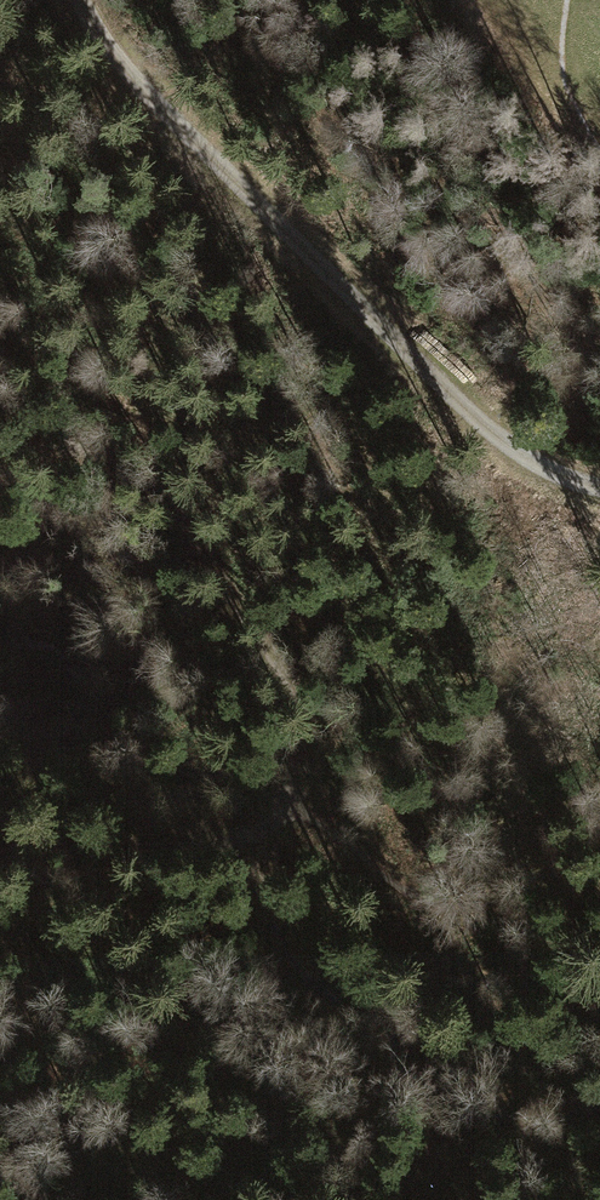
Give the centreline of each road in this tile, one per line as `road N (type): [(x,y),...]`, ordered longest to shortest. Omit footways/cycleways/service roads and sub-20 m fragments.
road 1 (track): [(0,863),(42,845),(218,842),(284,828),(306,732),(246,608),(172,506),(36,404),(0,362)]
road 2 (track): [(599,487),(541,471),(461,408),(108,58),(75,0)]
road 3 (track): [(380,1199),(0,905)]

